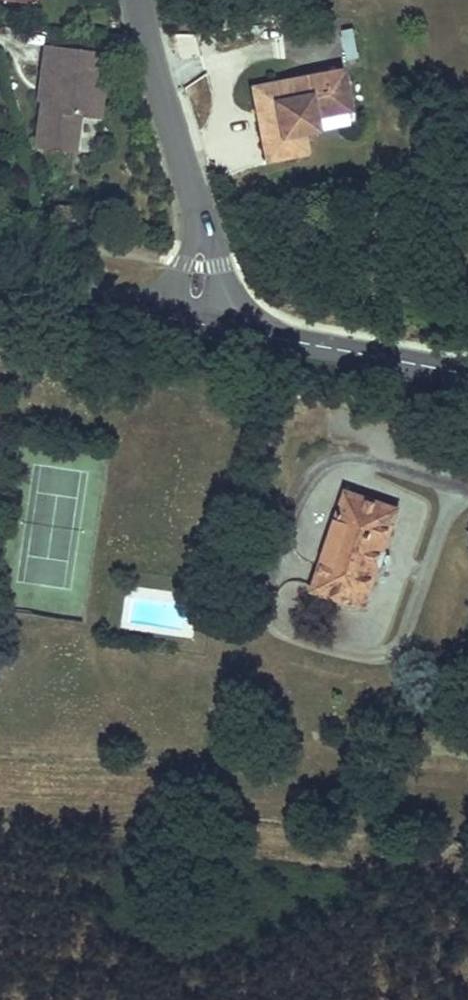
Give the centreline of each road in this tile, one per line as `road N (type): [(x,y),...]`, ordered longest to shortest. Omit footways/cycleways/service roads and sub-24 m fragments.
road 1 (residential): [(192,319),(197,205),(138,0)]
road 2 (tertiary): [(192,319),(467,377)]
road 3 (tertiary): [(0,287),(192,319)]

